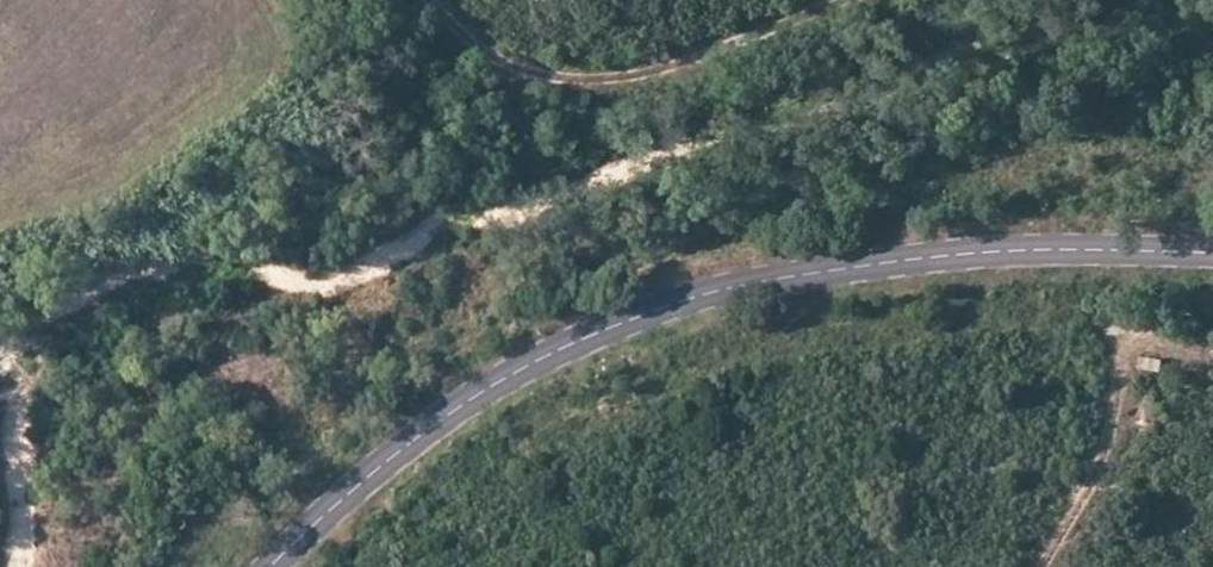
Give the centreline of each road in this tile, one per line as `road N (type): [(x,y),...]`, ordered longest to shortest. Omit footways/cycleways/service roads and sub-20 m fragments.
road 1 (tertiary): [(278,566),(398,451),(552,352),(666,304),(953,253),(1212,259)]
road 2 (track): [(447,0),(486,50),(596,80),(849,0)]
road 3 (track): [(1125,336),(1103,452),(1043,566)]

